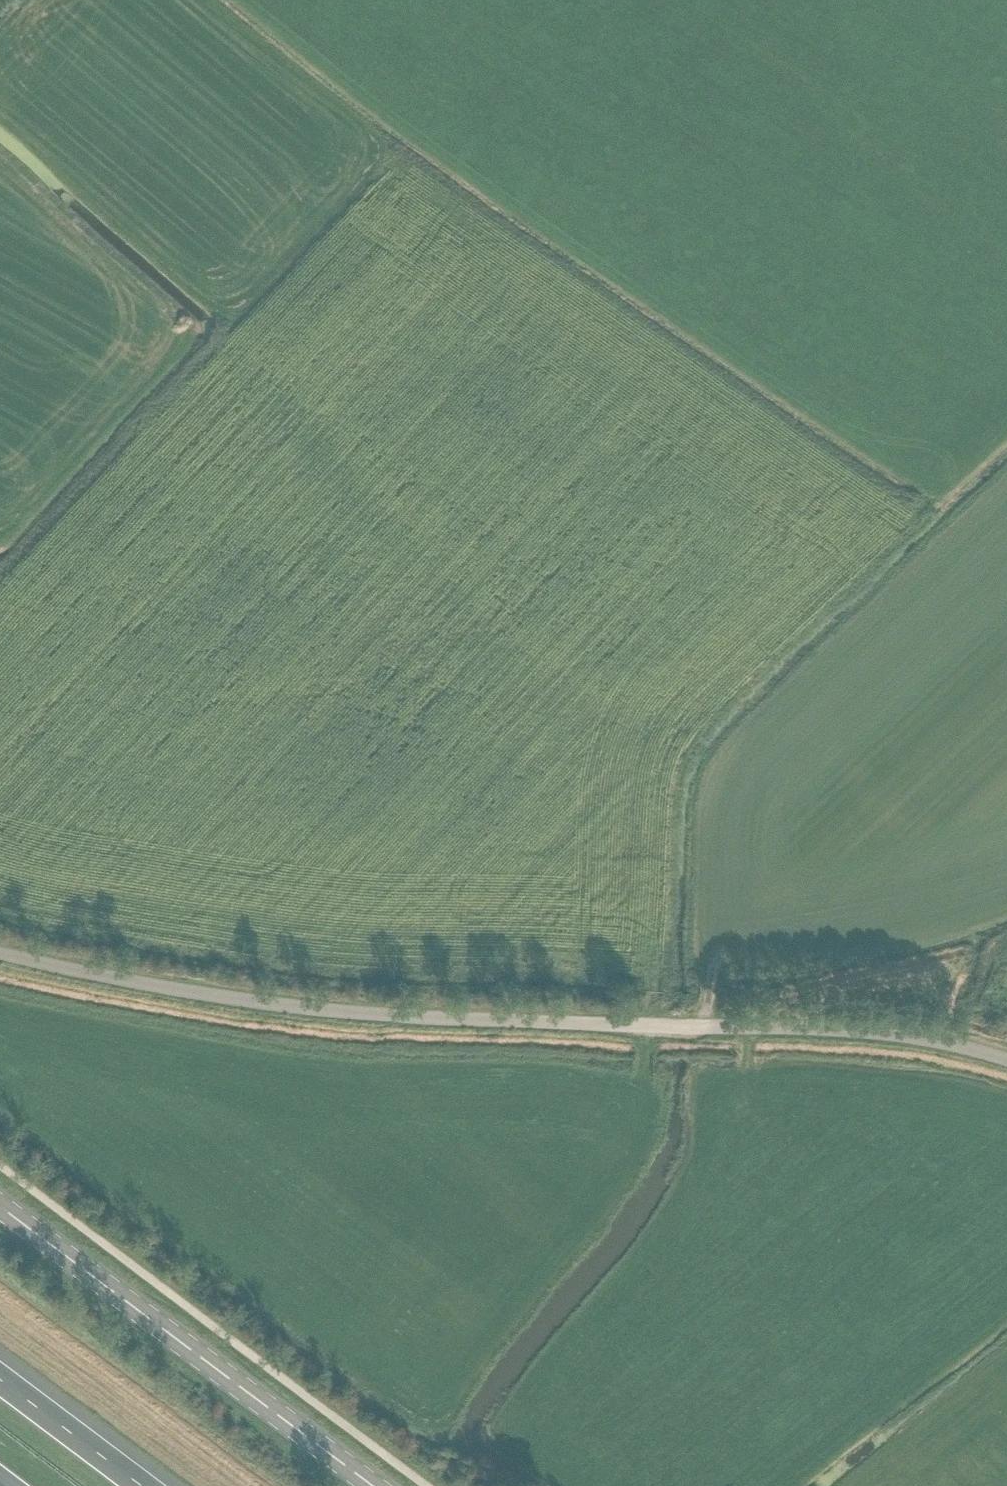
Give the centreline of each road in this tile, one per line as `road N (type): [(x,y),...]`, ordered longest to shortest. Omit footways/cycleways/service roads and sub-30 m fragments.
road 1 (unclassified): [(1006,1060),(899,1036),(312,1011),(0,954)]
road 2 (tertiary): [(372,1485),(0,1207)]
road 3 (motorway): [(134,1485),(0,1385)]

